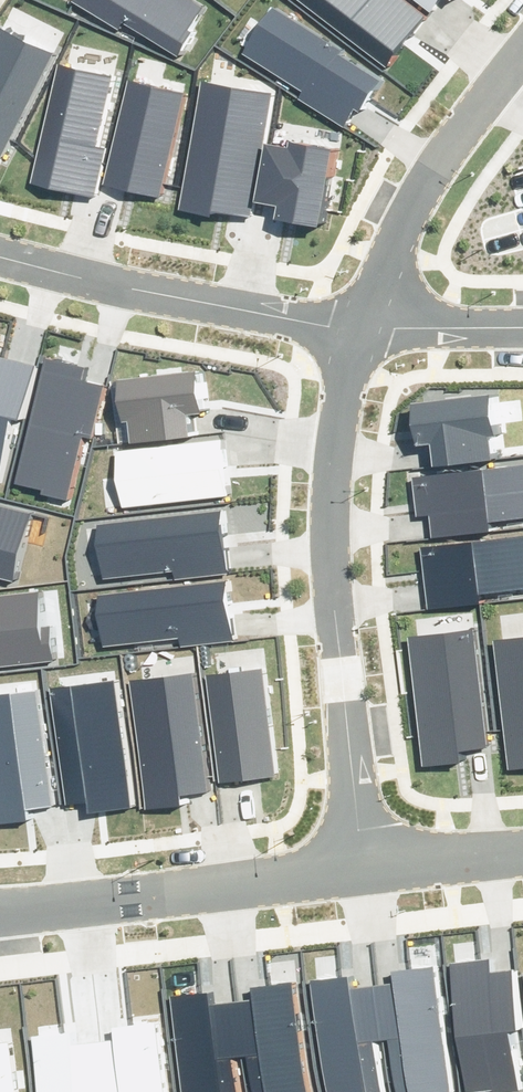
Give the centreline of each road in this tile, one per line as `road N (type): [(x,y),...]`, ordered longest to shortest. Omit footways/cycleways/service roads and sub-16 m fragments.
road 1 (residential): [(362,329),(339,412),(329,565),(371,853)]
road 2 (residential): [(0,903),(371,853)]
road 3 (residential): [(0,248),(362,329)]
road 4 (residential): [(522,65),(437,173),(362,329)]
road 5 (residential): [(362,329),(522,327)]
road 6 (residential): [(371,853),(522,836)]

